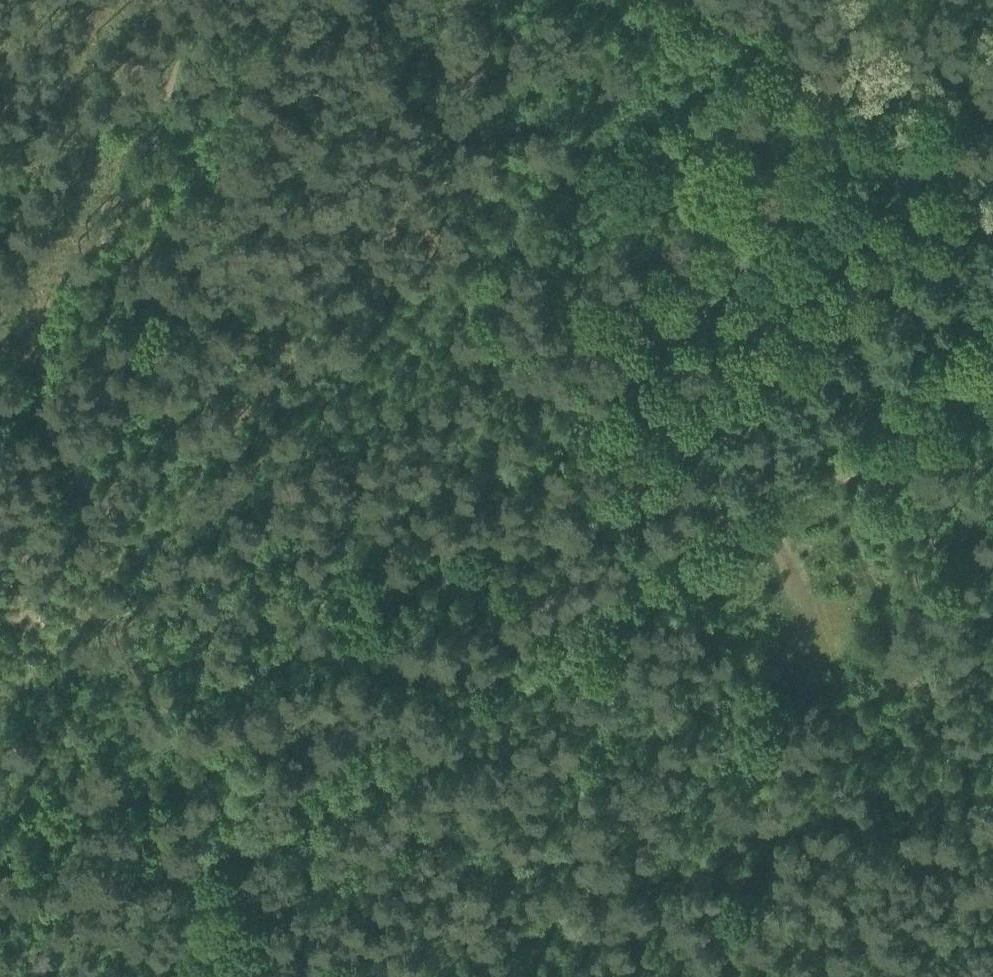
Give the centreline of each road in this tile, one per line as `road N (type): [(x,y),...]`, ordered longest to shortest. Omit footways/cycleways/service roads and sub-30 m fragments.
road 1 (track): [(0,856),(992,408)]
road 2 (track): [(857,86),(682,0)]
road 3 (track): [(992,158),(857,86)]

